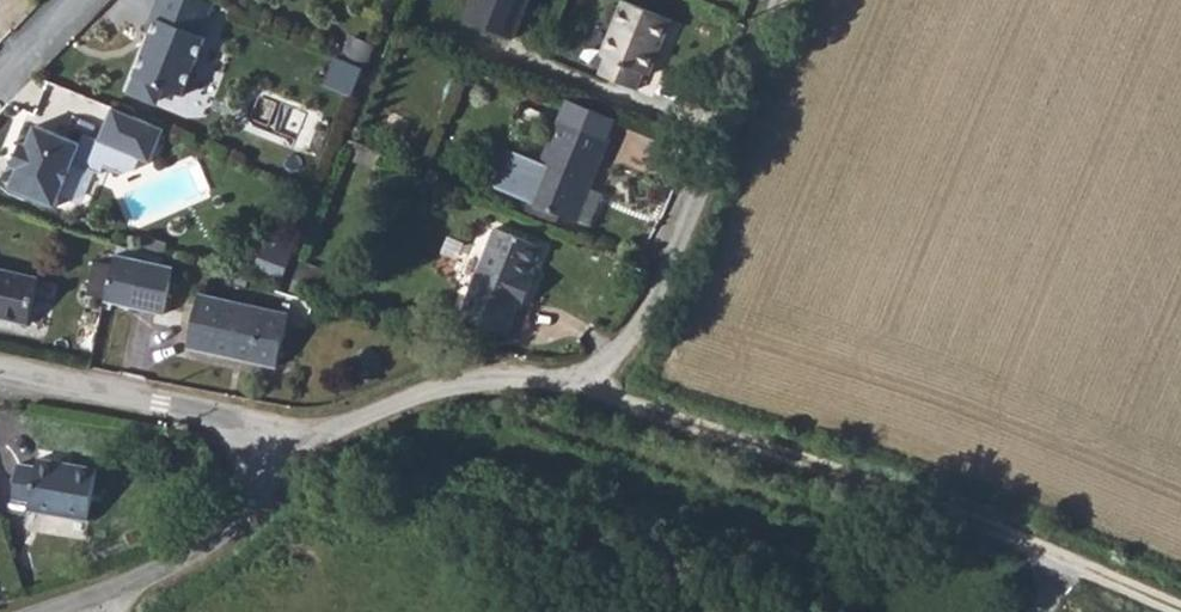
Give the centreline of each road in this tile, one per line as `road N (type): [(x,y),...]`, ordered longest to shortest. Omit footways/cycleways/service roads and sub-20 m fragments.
road 1 (track): [(1180,606),(931,505),(613,399),(582,378)]
road 2 (unclassified): [(275,425),(332,431),(459,384),(576,380),(605,368),(663,283),(716,147)]
road 3 (unclassified): [(275,425),(260,487),(230,527),(165,567),(47,611)]
road 4 (unclassified): [(0,373),(275,425)]
road 5 (track): [(779,0),(716,147)]

